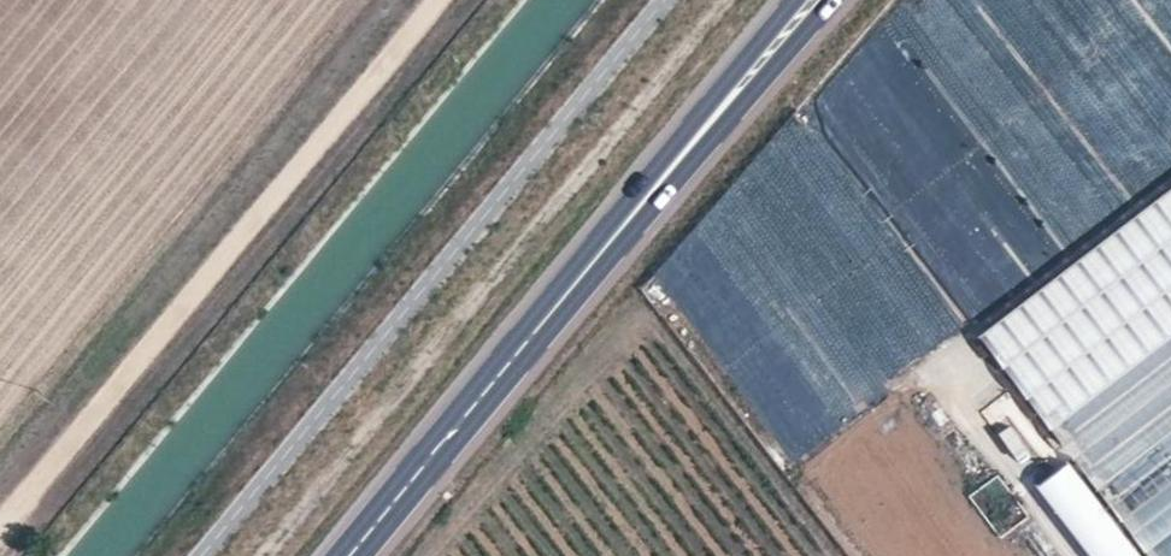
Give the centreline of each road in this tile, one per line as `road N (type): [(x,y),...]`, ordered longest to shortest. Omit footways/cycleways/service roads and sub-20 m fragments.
road 1 (track): [(434,0),(0,525)]
road 2 (secondary): [(556,307),(832,0)]
road 3 (secondary): [(795,0),(615,221),(556,307)]
road 4 (secondary): [(349,555),(556,307)]

